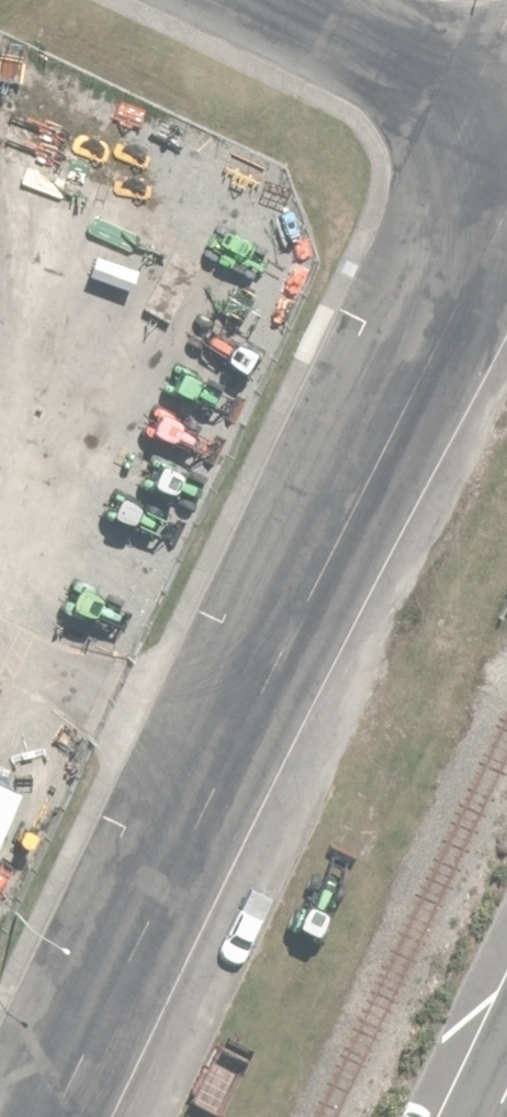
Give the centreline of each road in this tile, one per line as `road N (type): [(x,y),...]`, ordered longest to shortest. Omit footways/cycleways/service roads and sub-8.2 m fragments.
road 1 (residential): [(506,211),(67,1116)]
road 2 (residential): [(506,102),(291,0)]

